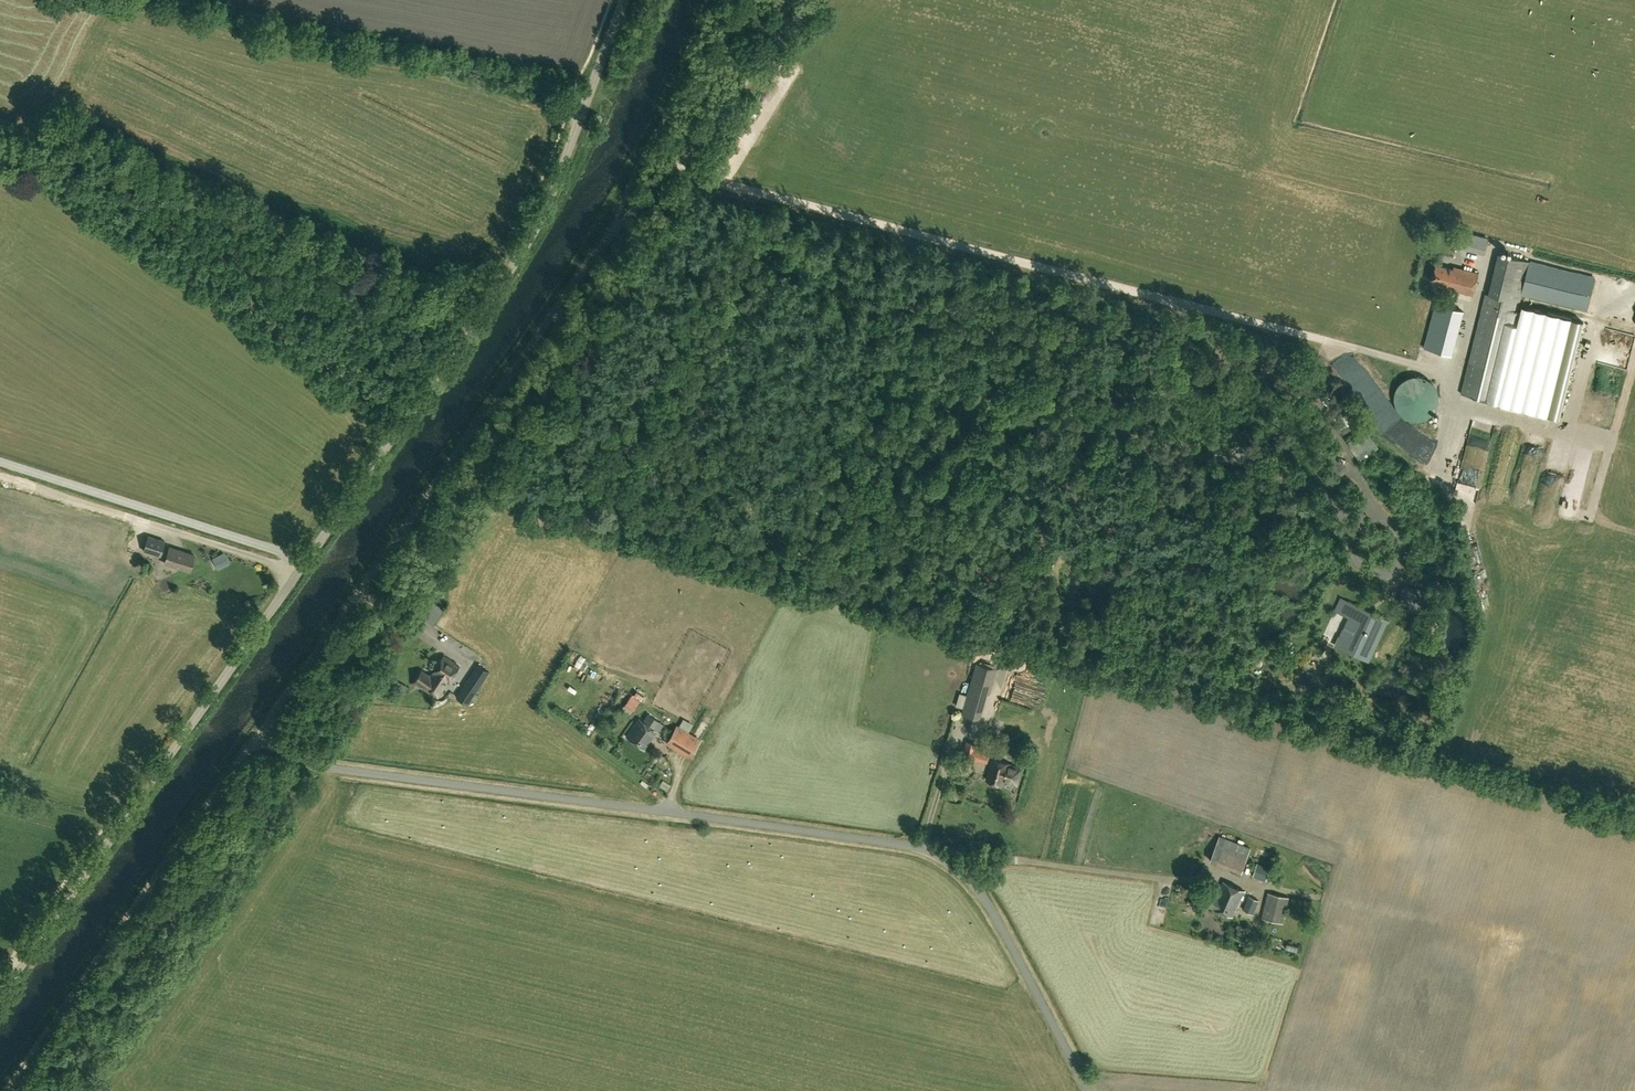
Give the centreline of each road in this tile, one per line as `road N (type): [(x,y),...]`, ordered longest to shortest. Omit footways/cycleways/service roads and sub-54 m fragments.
road 1 (unclassified): [(1088,1090),(986,901),(928,850),(326,767),(261,734),(560,303),(673,168)]
road 2 (unclassified): [(305,561),(543,213),(624,0)]
road 3 (unclassified): [(0,994),(305,561)]
road 4 (track): [(3,1090),(261,734)]
road 5 (unclassified): [(305,561),(0,464)]
road 6 (unclassified): [(813,0),(673,168)]
road 7 (track): [(1538,416),(1564,428),(1557,485),(1567,508),(1634,532)]

